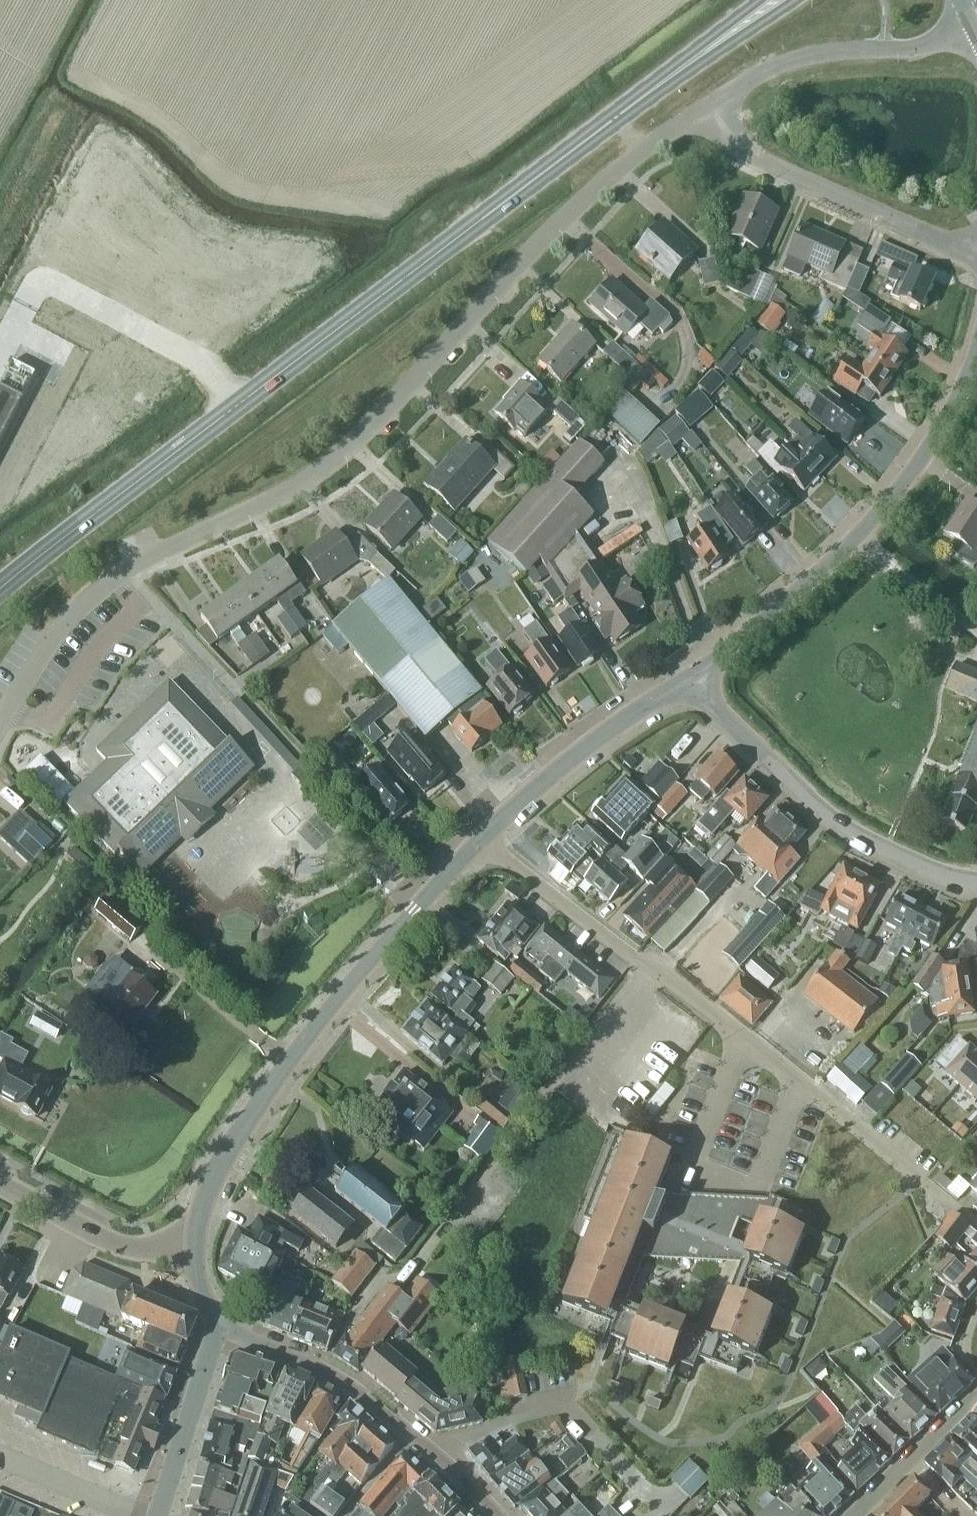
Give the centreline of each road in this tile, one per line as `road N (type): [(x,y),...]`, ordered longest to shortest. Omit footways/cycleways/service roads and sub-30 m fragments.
road 1 (unclassified): [(0,723),(84,602),(130,567),(319,469),(596,186),(705,107)]
road 2 (primary): [(0,591),(706,48)]
road 3 (residential): [(962,1213),(797,1078),(480,842)]
road 4 (tertiary): [(196,1248),(202,1202),(248,1119),(310,1032),(480,842)]
road 5 (tertiary): [(687,678),(853,540),(912,472),(955,403),(976,347)]
road 6 (tertiary): [(976,882),(839,827),(687,678)]
road 7 (residential): [(220,1321),(353,1388),(498,1515)]
road 8 (residential): [(976,253),(764,168),(705,107)]
road 9 (unclassified): [(705,107),(793,60),(929,42),(973,2)]
road 10 (tertiary): [(480,842),(561,764),(687,678)]
road 11 (tertiary): [(196,1248),(114,1244),(0,1183)]
road 12 (tertiary): [(157,1515),(220,1321)]
road 13 (residential): [(851,1515),(976,1396)]

